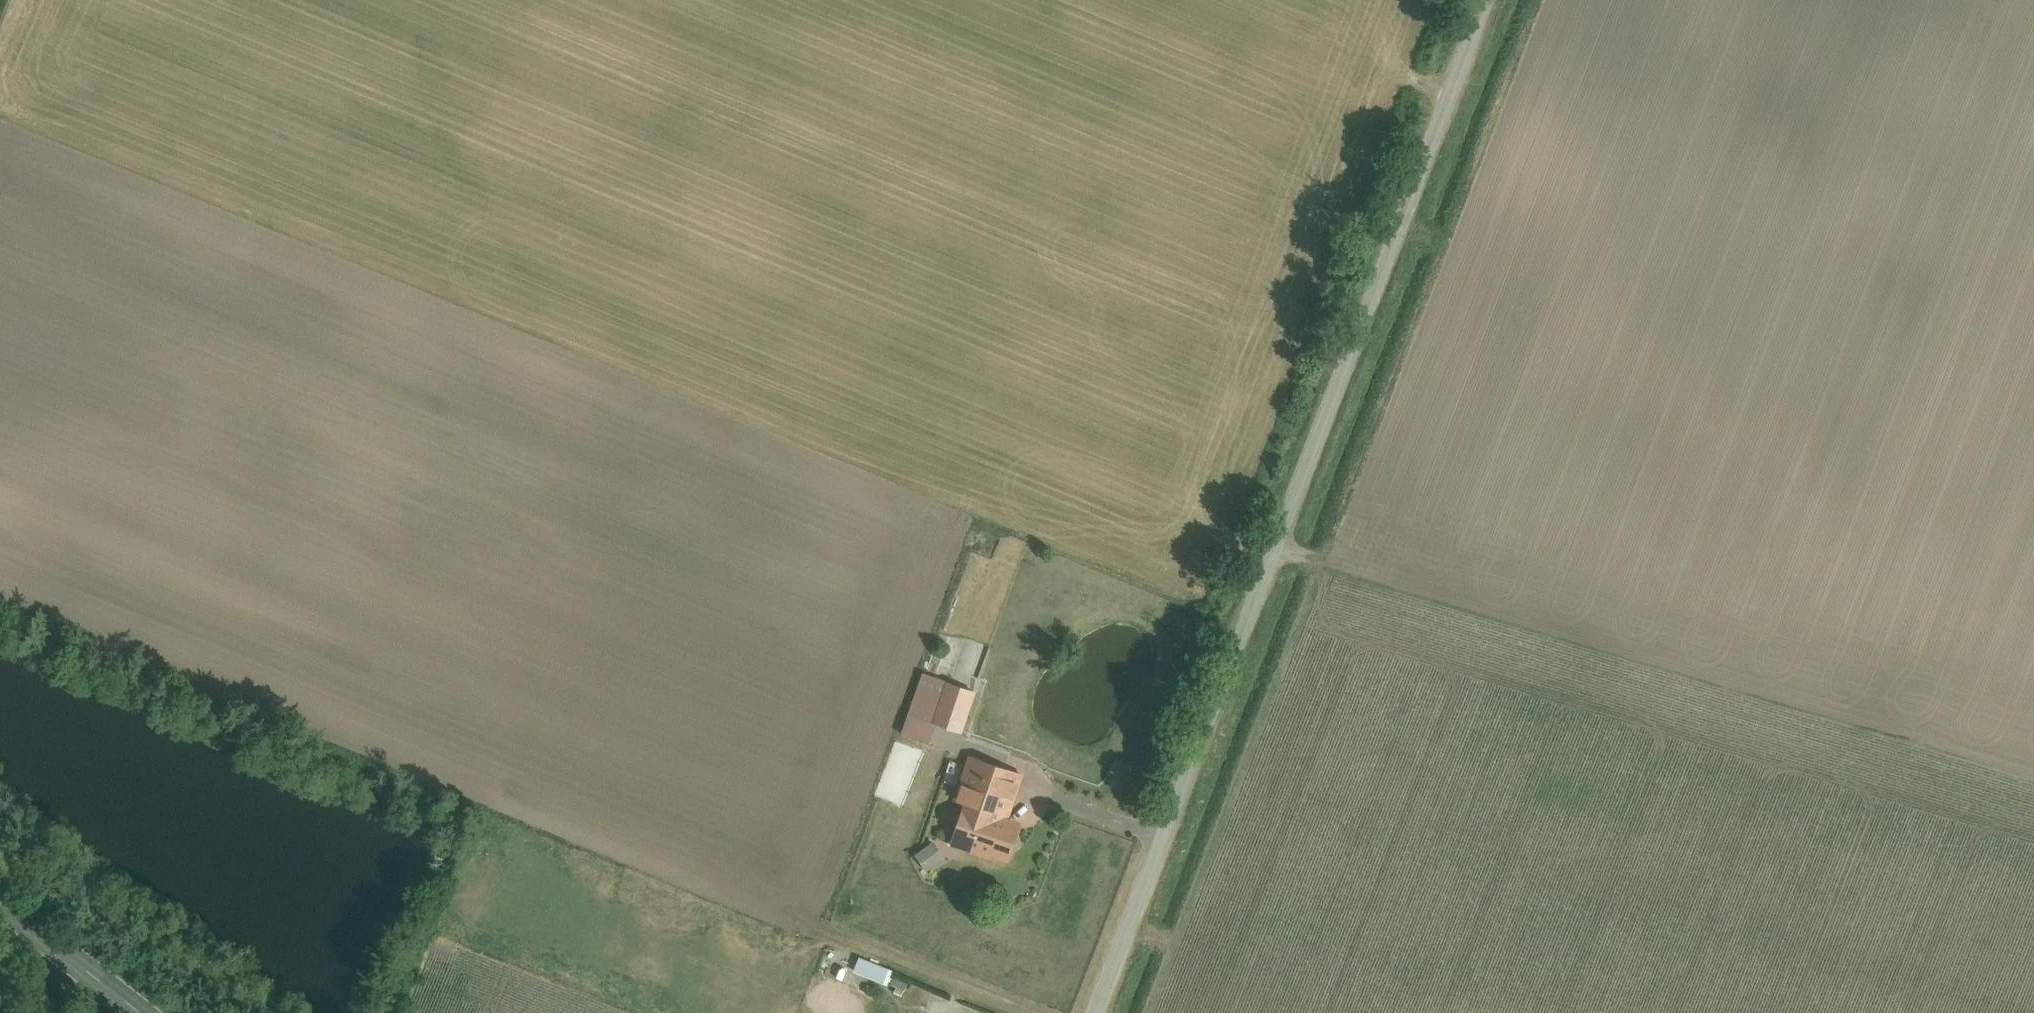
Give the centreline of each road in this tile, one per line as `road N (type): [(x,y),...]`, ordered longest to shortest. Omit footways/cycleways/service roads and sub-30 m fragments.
road 1 (unclassified): [(1091,1012),(1491,0)]
road 2 (primary): [(142,1012),(0,901)]

